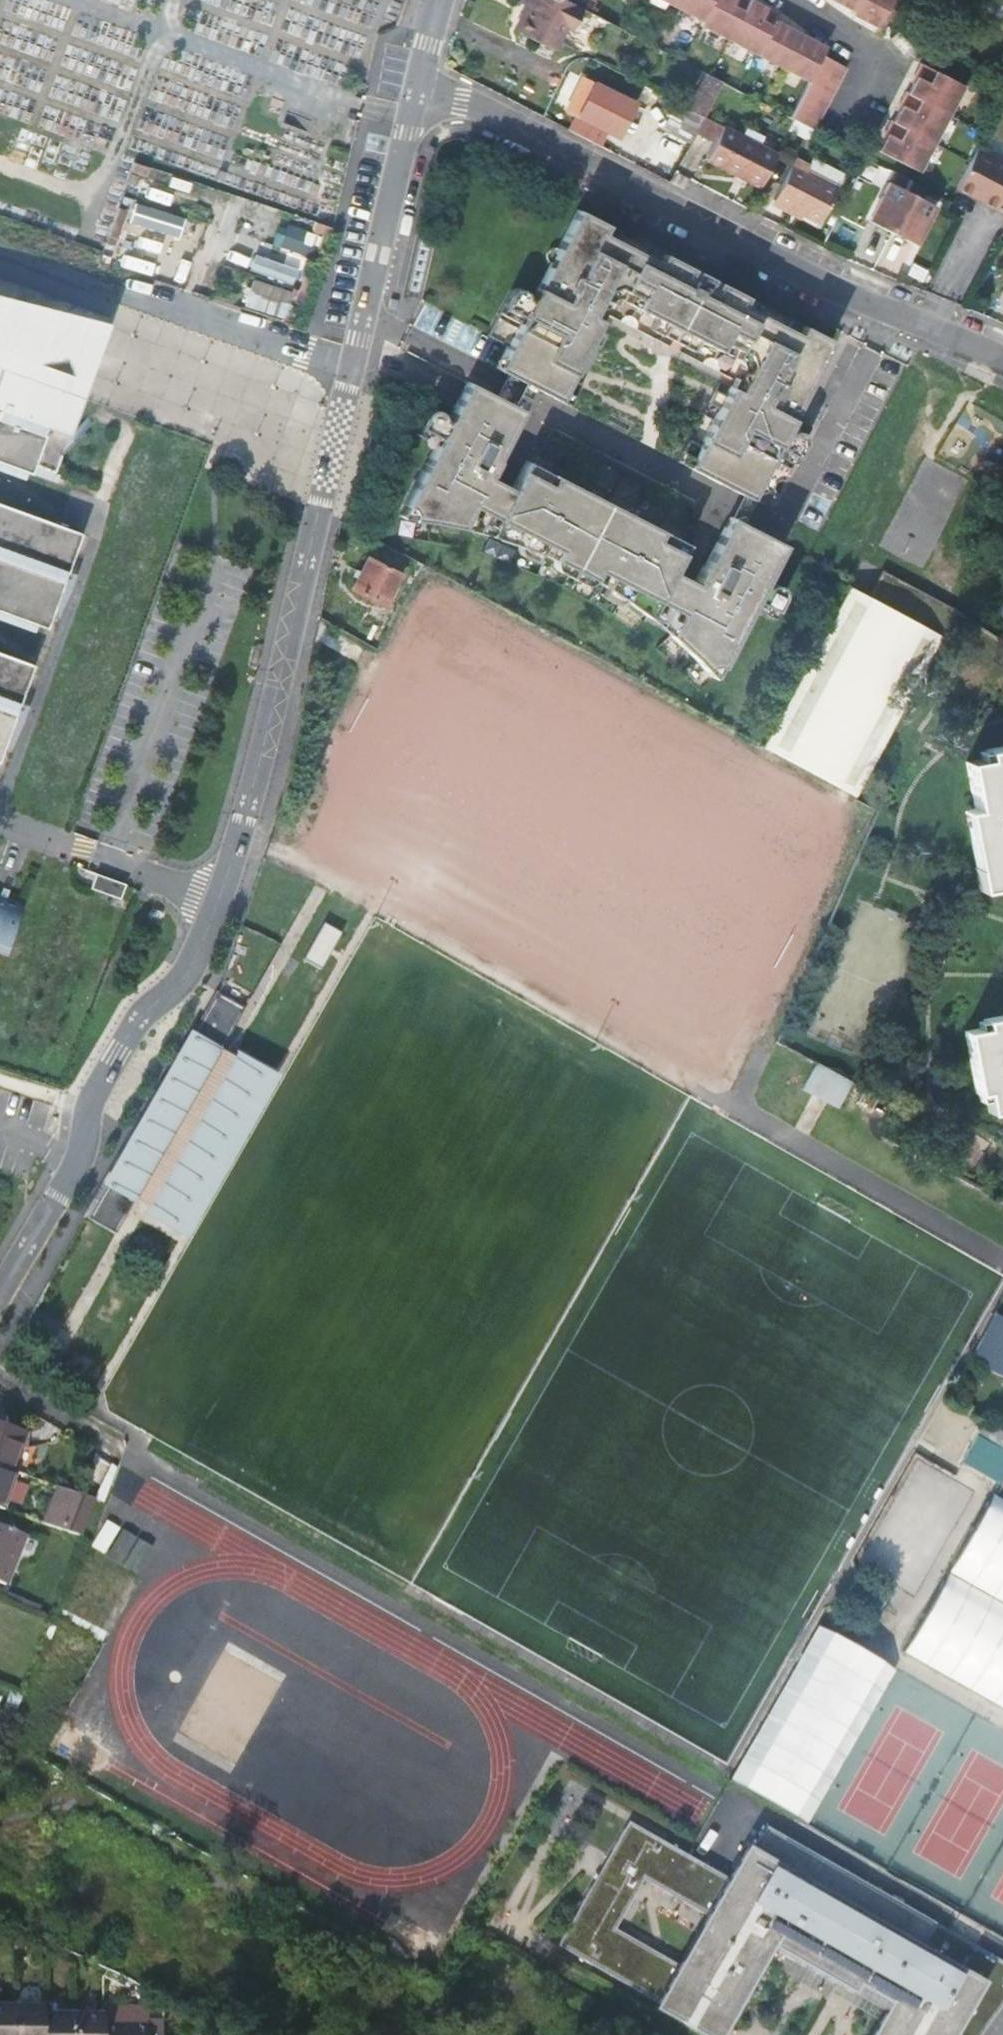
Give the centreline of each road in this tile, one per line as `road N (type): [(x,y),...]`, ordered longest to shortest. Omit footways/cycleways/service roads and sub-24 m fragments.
road 1 (residential): [(418,81),(272,713),(219,900),(181,984),(150,1006),(91,1097),(69,1179),(0,1296)]
road 2 (residential): [(1002,358),(817,279),(418,81)]
road 3 (residential): [(800,0),(866,46),(878,67),(852,128)]
road 4 (track): [(0,268),(117,312)]

